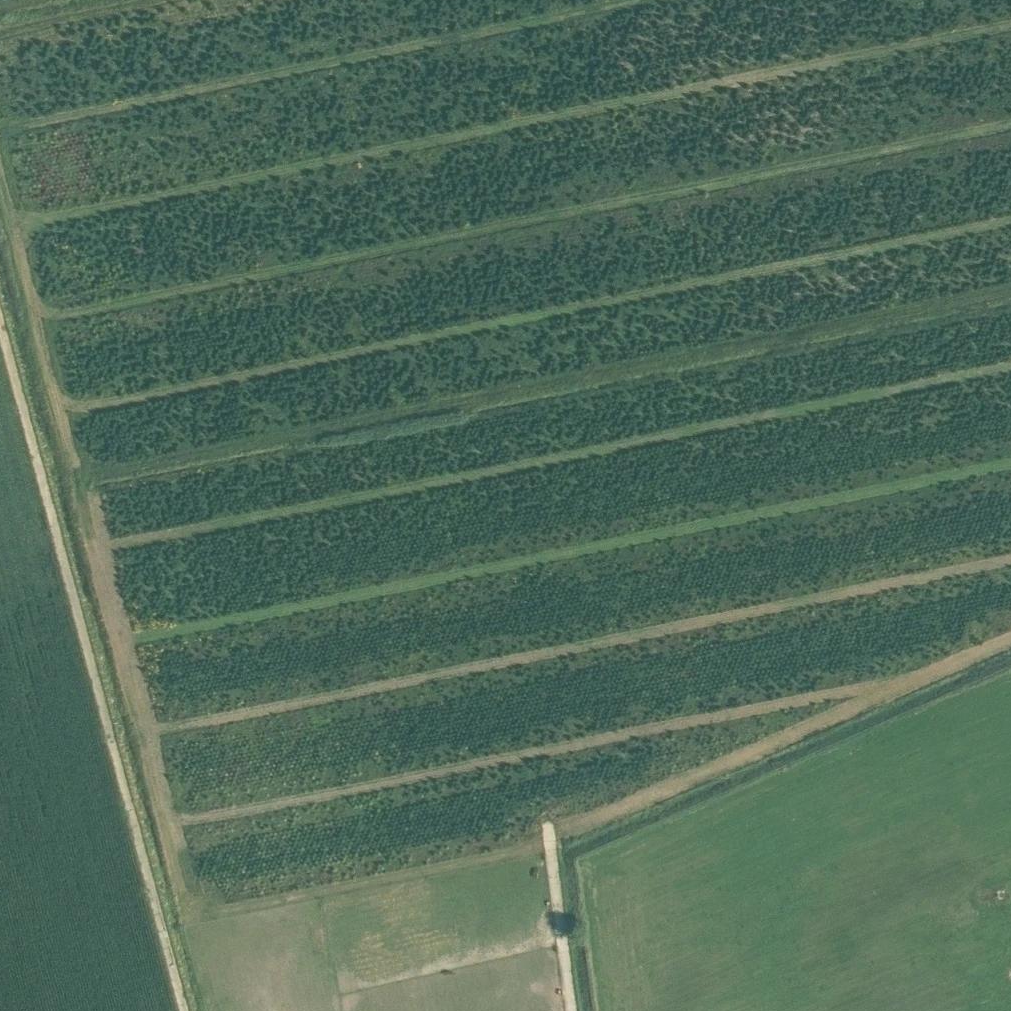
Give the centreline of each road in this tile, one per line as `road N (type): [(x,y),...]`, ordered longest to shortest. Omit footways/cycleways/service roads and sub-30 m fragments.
road 1 (track): [(1010,633),(549,835),(574,1010)]

